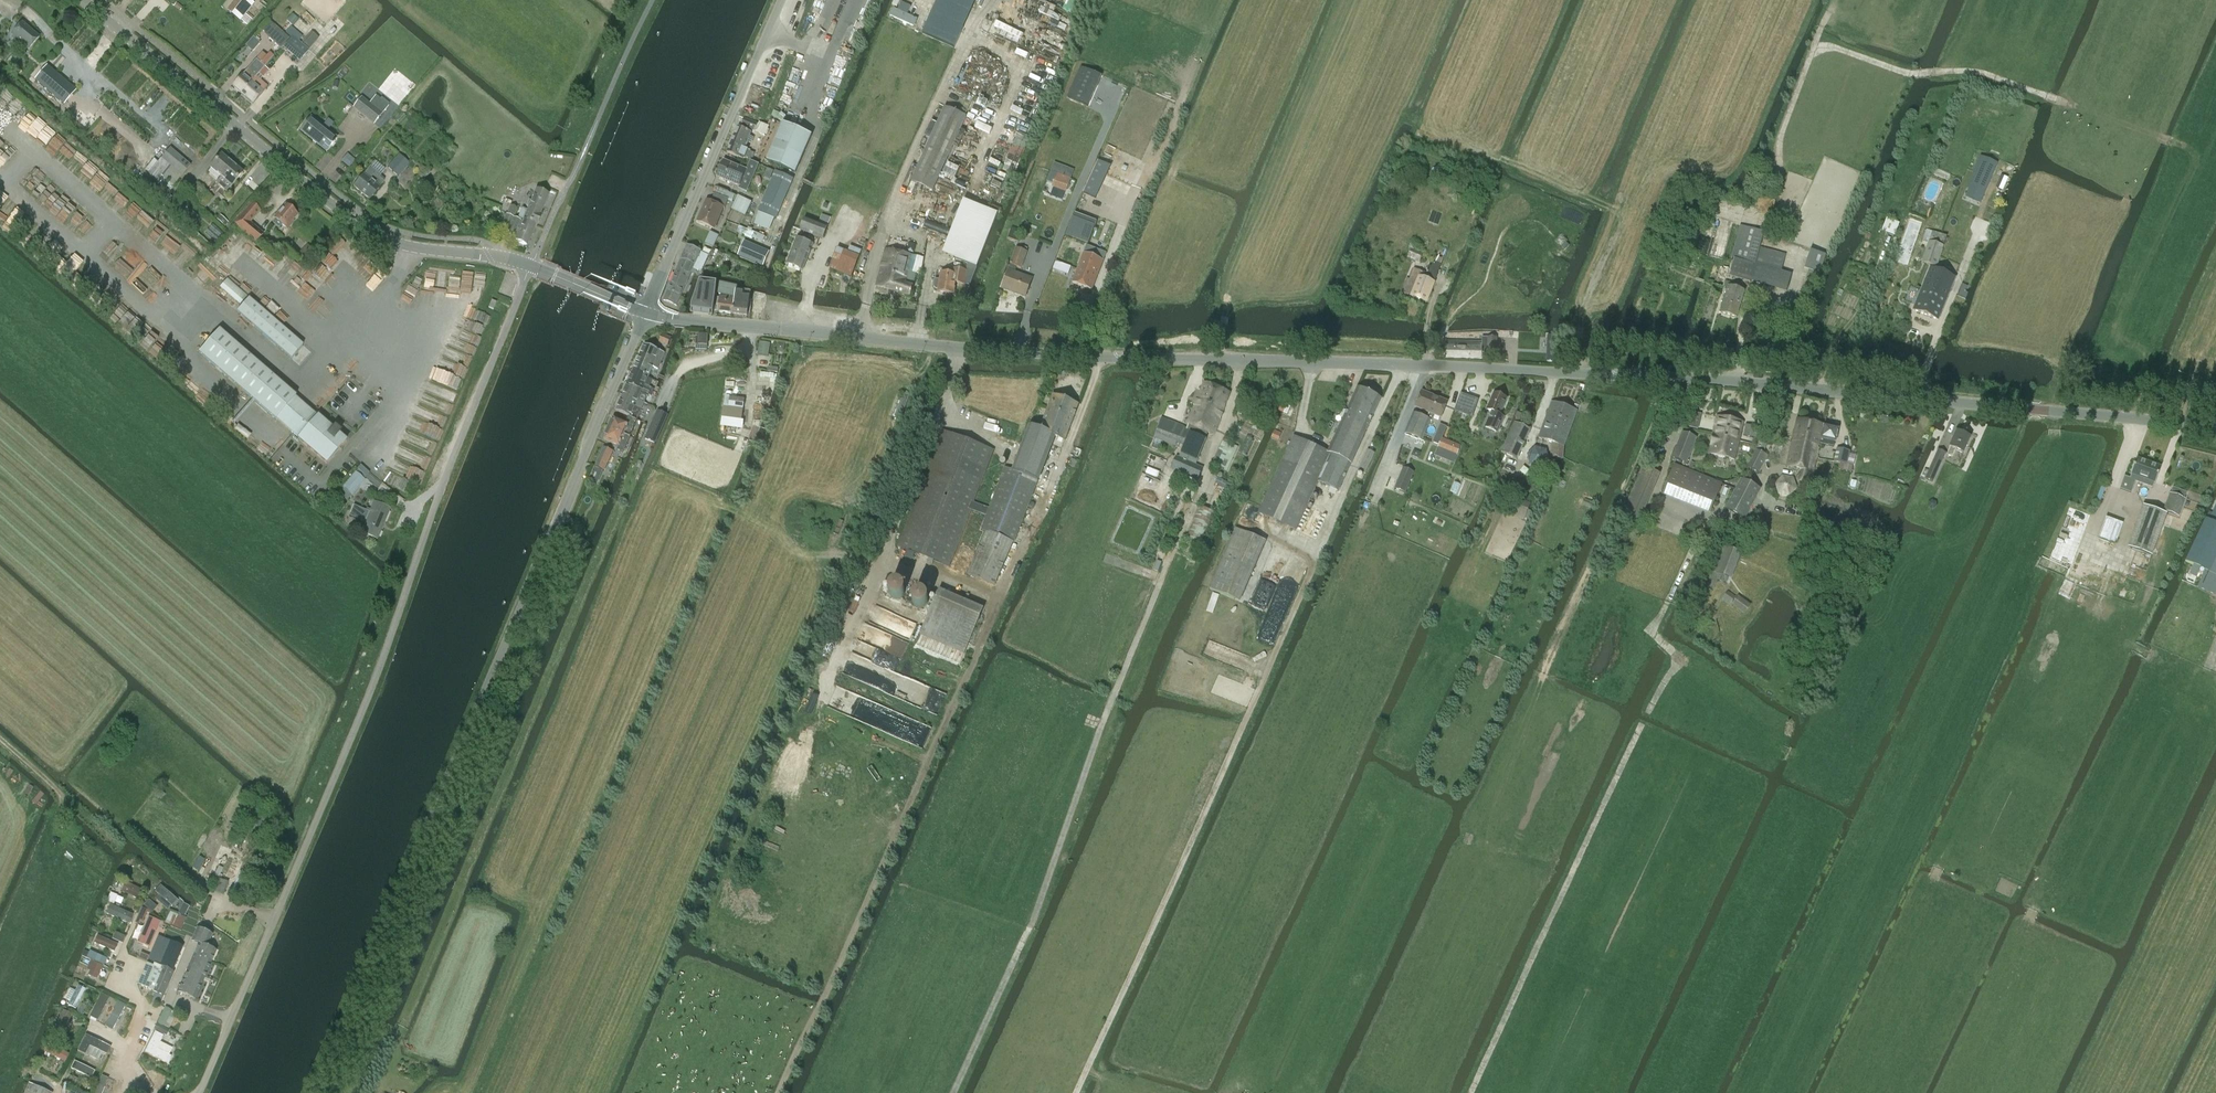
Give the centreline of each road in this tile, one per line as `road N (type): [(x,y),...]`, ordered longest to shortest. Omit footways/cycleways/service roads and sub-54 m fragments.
road 1 (tertiary): [(646,314),(952,346),(1777,381),(2215,428)]
road 2 (unclassified): [(198,1092),(332,789),(529,267)]
road 3 (unclassified): [(315,1092),(646,314)]
road 4 (track): [(960,1092),(1011,979),(1161,577),(1198,498),(1229,503),(1292,359)]
road 5 (track): [(1090,1092),(1426,364)]
road 6 (track): [(795,1092),(1109,355)]
road 7 (track): [(1482,1092),(1666,687),(1681,614),(1751,448),(1763,440),(1777,381)]
road 8 (tertiary): [(529,267),(427,252),(366,228),(83,0)]
road 9 (unclassified): [(646,314),(781,0)]

